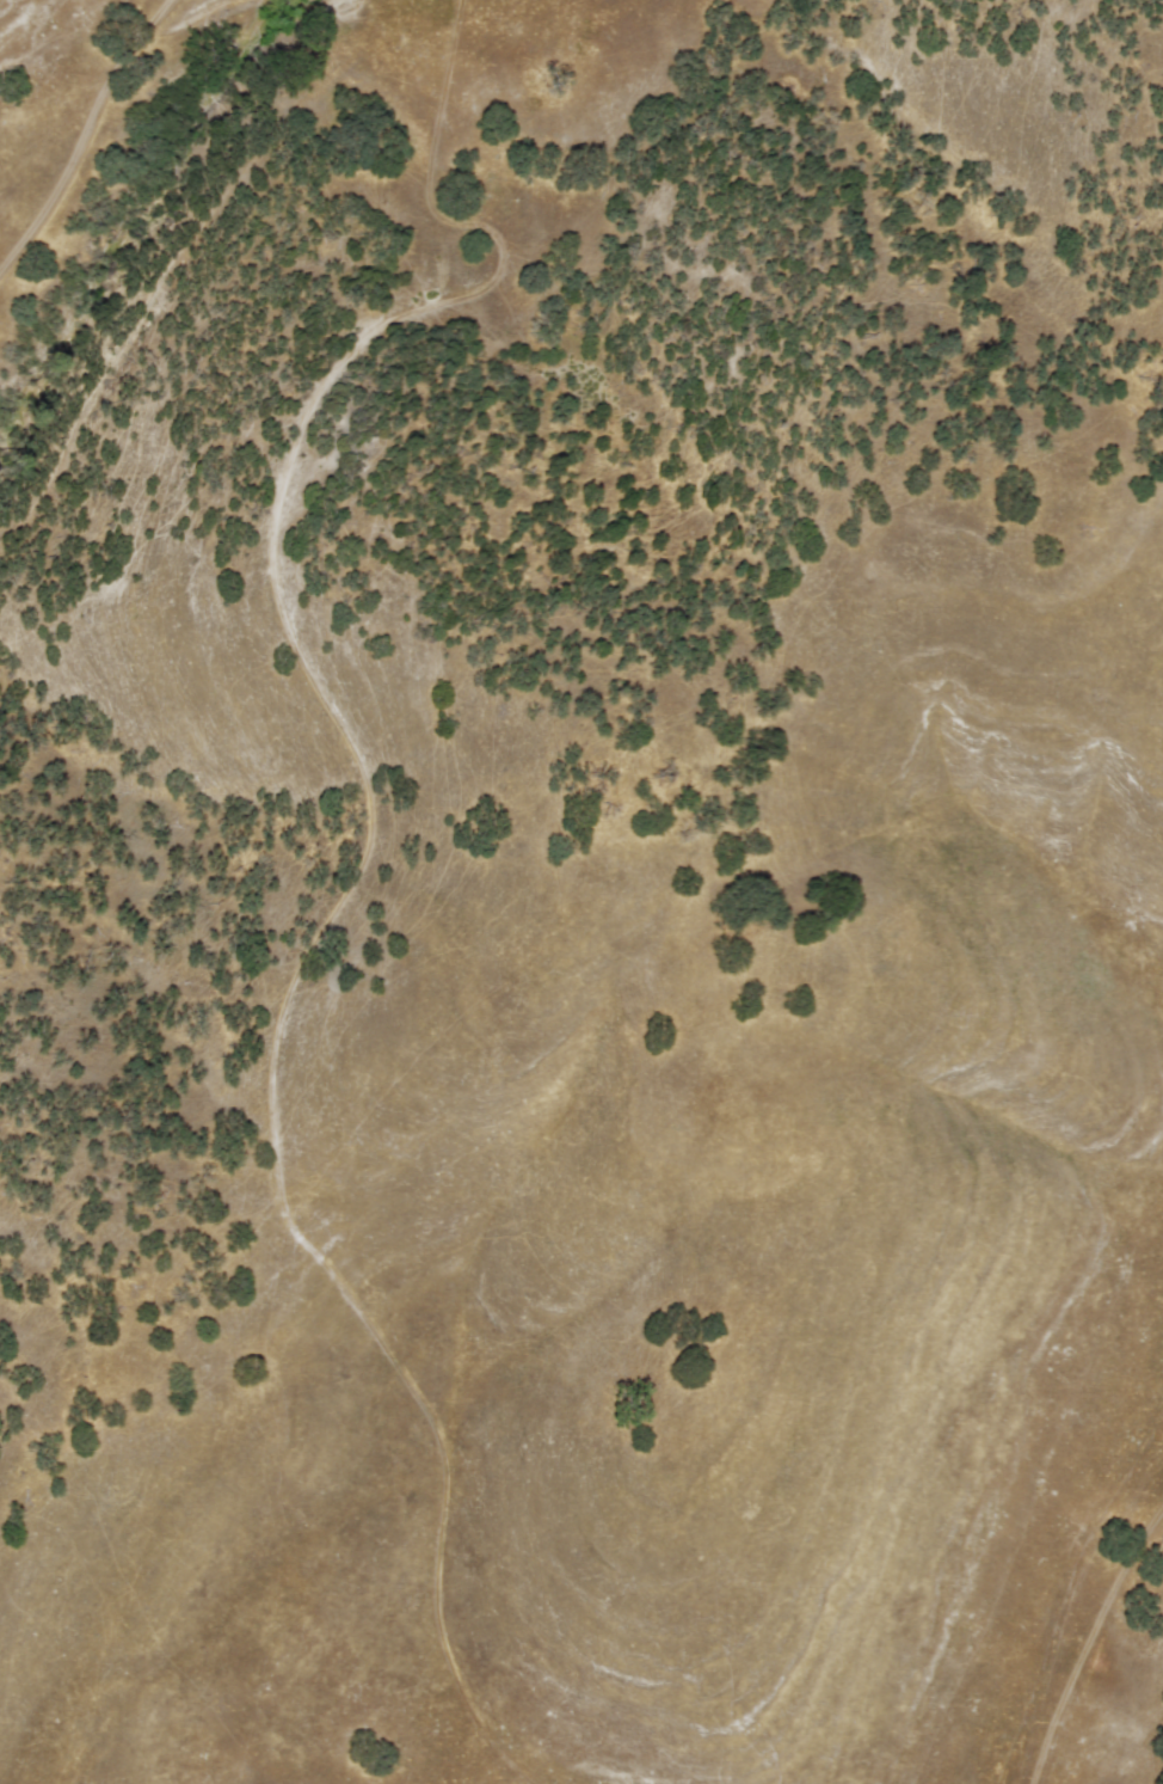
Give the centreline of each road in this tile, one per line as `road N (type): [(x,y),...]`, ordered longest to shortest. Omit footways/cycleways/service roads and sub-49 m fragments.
road 1 (residential): [(166,0),(91,112),(41,215),(0,268)]
road 2 (residential): [(1035,1783),(1101,1613),(1162,1511)]

